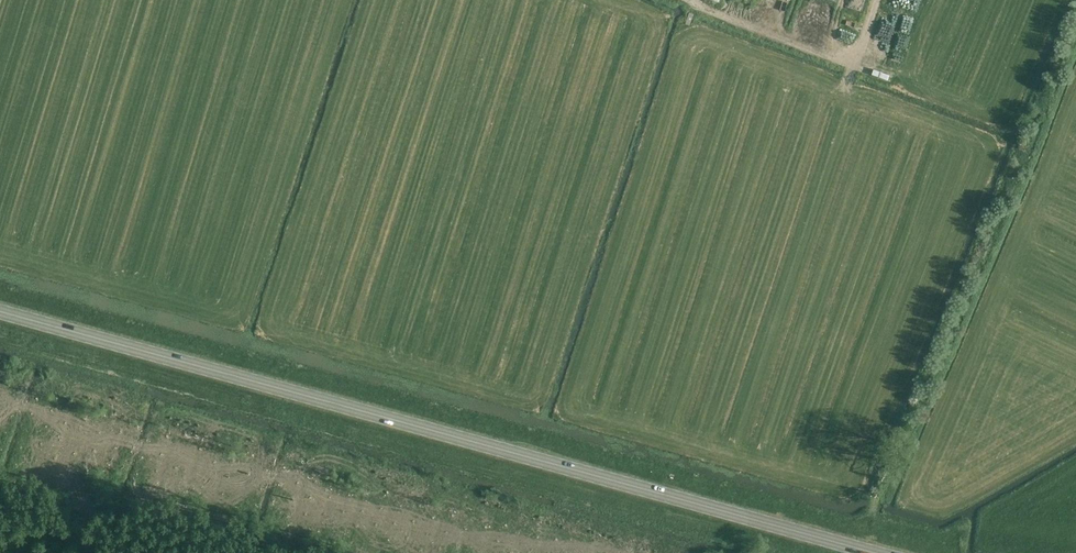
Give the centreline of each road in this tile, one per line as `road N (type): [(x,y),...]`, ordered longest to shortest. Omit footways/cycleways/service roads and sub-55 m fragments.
road 1 (primary): [(877,552),(0,311)]

